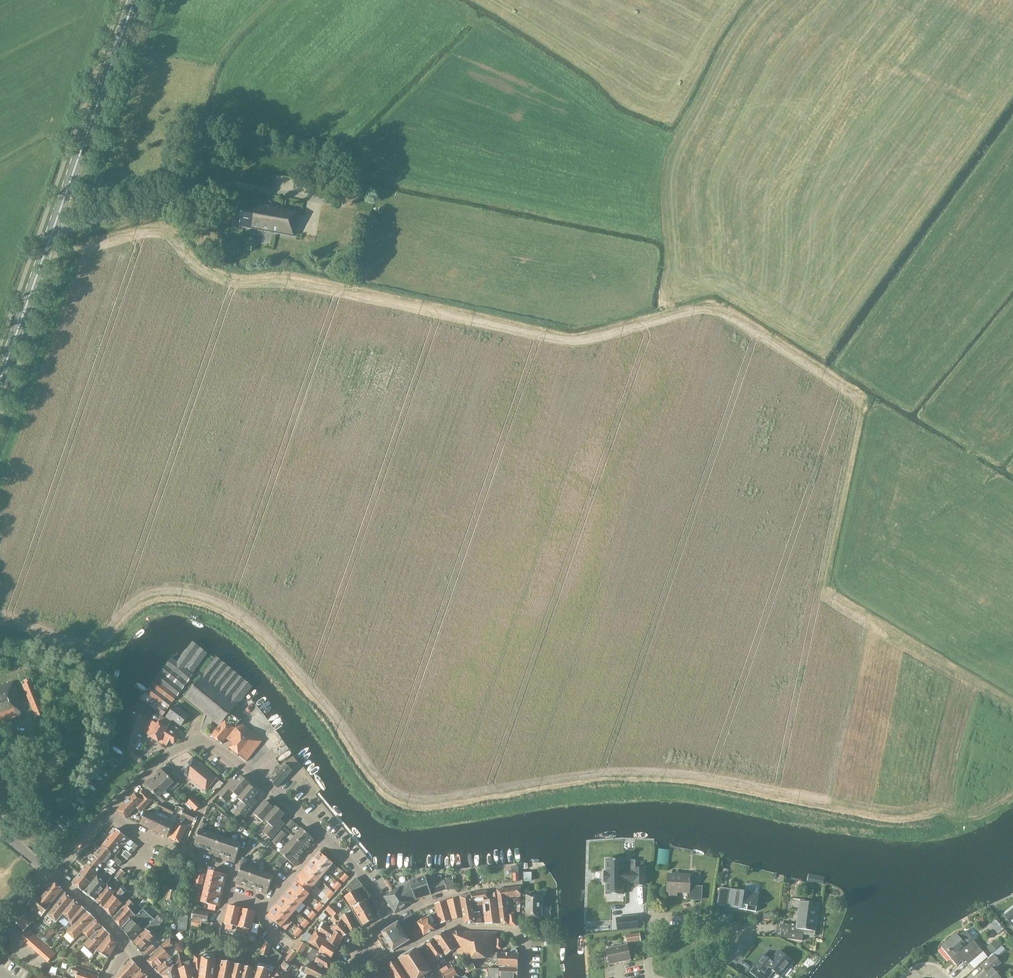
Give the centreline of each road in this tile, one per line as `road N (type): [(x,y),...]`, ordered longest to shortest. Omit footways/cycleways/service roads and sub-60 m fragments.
road 1 (primary): [(0,381),(134,0)]
road 2 (residential): [(326,838),(227,753),(200,741),(162,759),(106,814)]
road 3 (residential): [(687,977),(739,955),(743,935),(730,926),(656,915),(649,921)]
road 4 (residential): [(226,895),(230,872),(133,834),(106,814)]
road 5 (residential): [(417,943),(442,928),(520,932),(523,977)]
road 6 (residential): [(520,884),(443,897),(403,914)]

